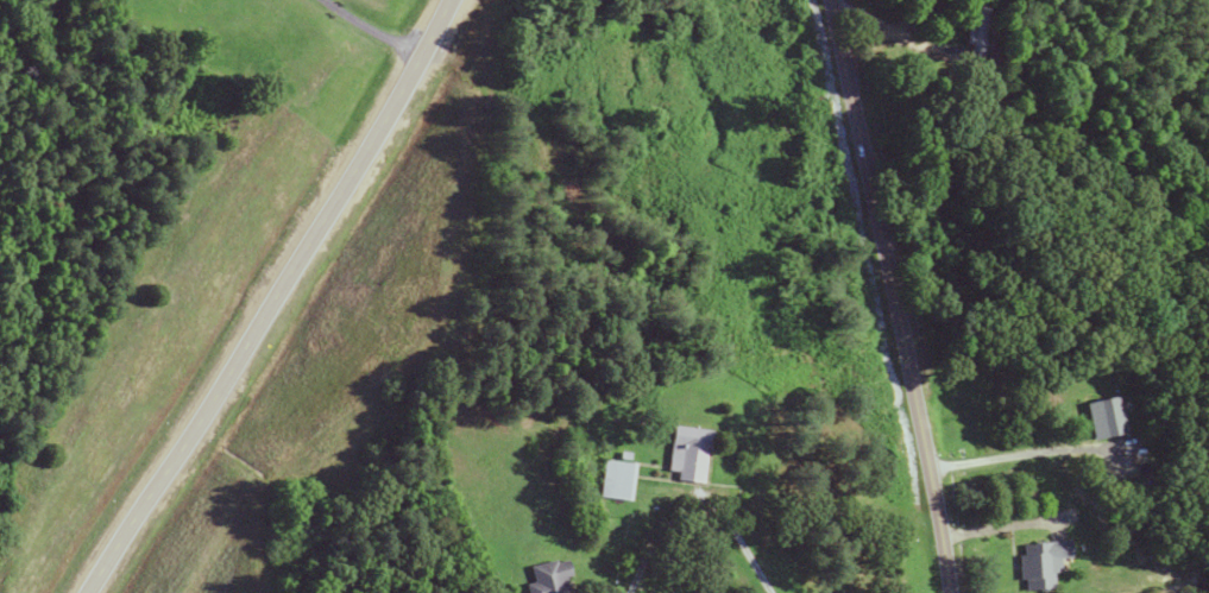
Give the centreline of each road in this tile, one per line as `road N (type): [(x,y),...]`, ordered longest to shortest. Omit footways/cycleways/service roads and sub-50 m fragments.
road 1 (trunk): [(97,592),(333,203),(444,0)]
road 2 (tertiary): [(954,592),(830,0)]

